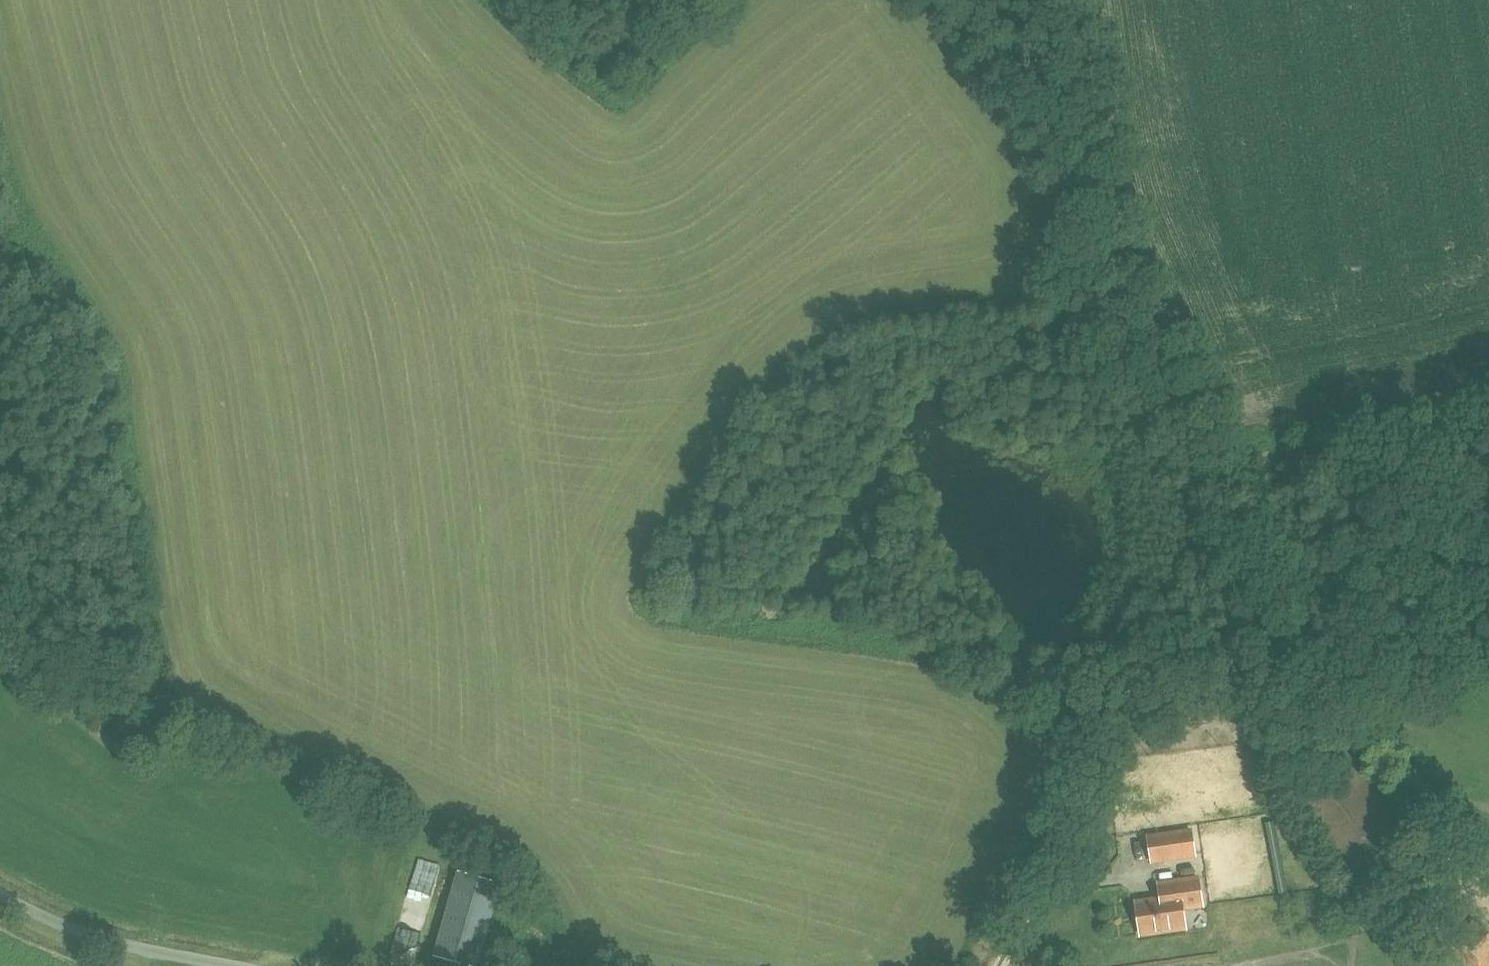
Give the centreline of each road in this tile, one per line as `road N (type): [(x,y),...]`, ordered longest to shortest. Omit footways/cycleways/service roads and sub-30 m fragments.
road 1 (track): [(1330,699),(1139,698),(1115,710),(1078,750),(1046,886),(999,965)]
road 2 (unclassified): [(1073,0),(1107,230),(1190,410)]
road 3 (track): [(1190,410),(1330,699)]
road 4 (track): [(1330,699),(1488,905)]
road 5 (unclassified): [(224,965),(105,940),(0,893)]

